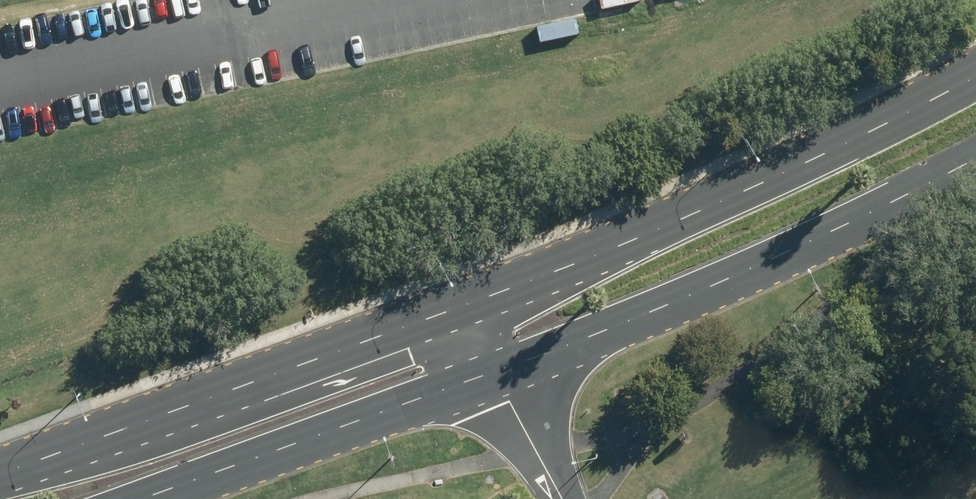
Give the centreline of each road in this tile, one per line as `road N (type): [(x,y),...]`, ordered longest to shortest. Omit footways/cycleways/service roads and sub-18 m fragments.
road 1 (primary): [(19,464),(463,306),(822,155),(975,68)]
road 2 (primary): [(975,154),(812,242),(499,379),(171,498)]
road 3 (primary): [(19,464),(119,462),(400,357),(483,347)]

